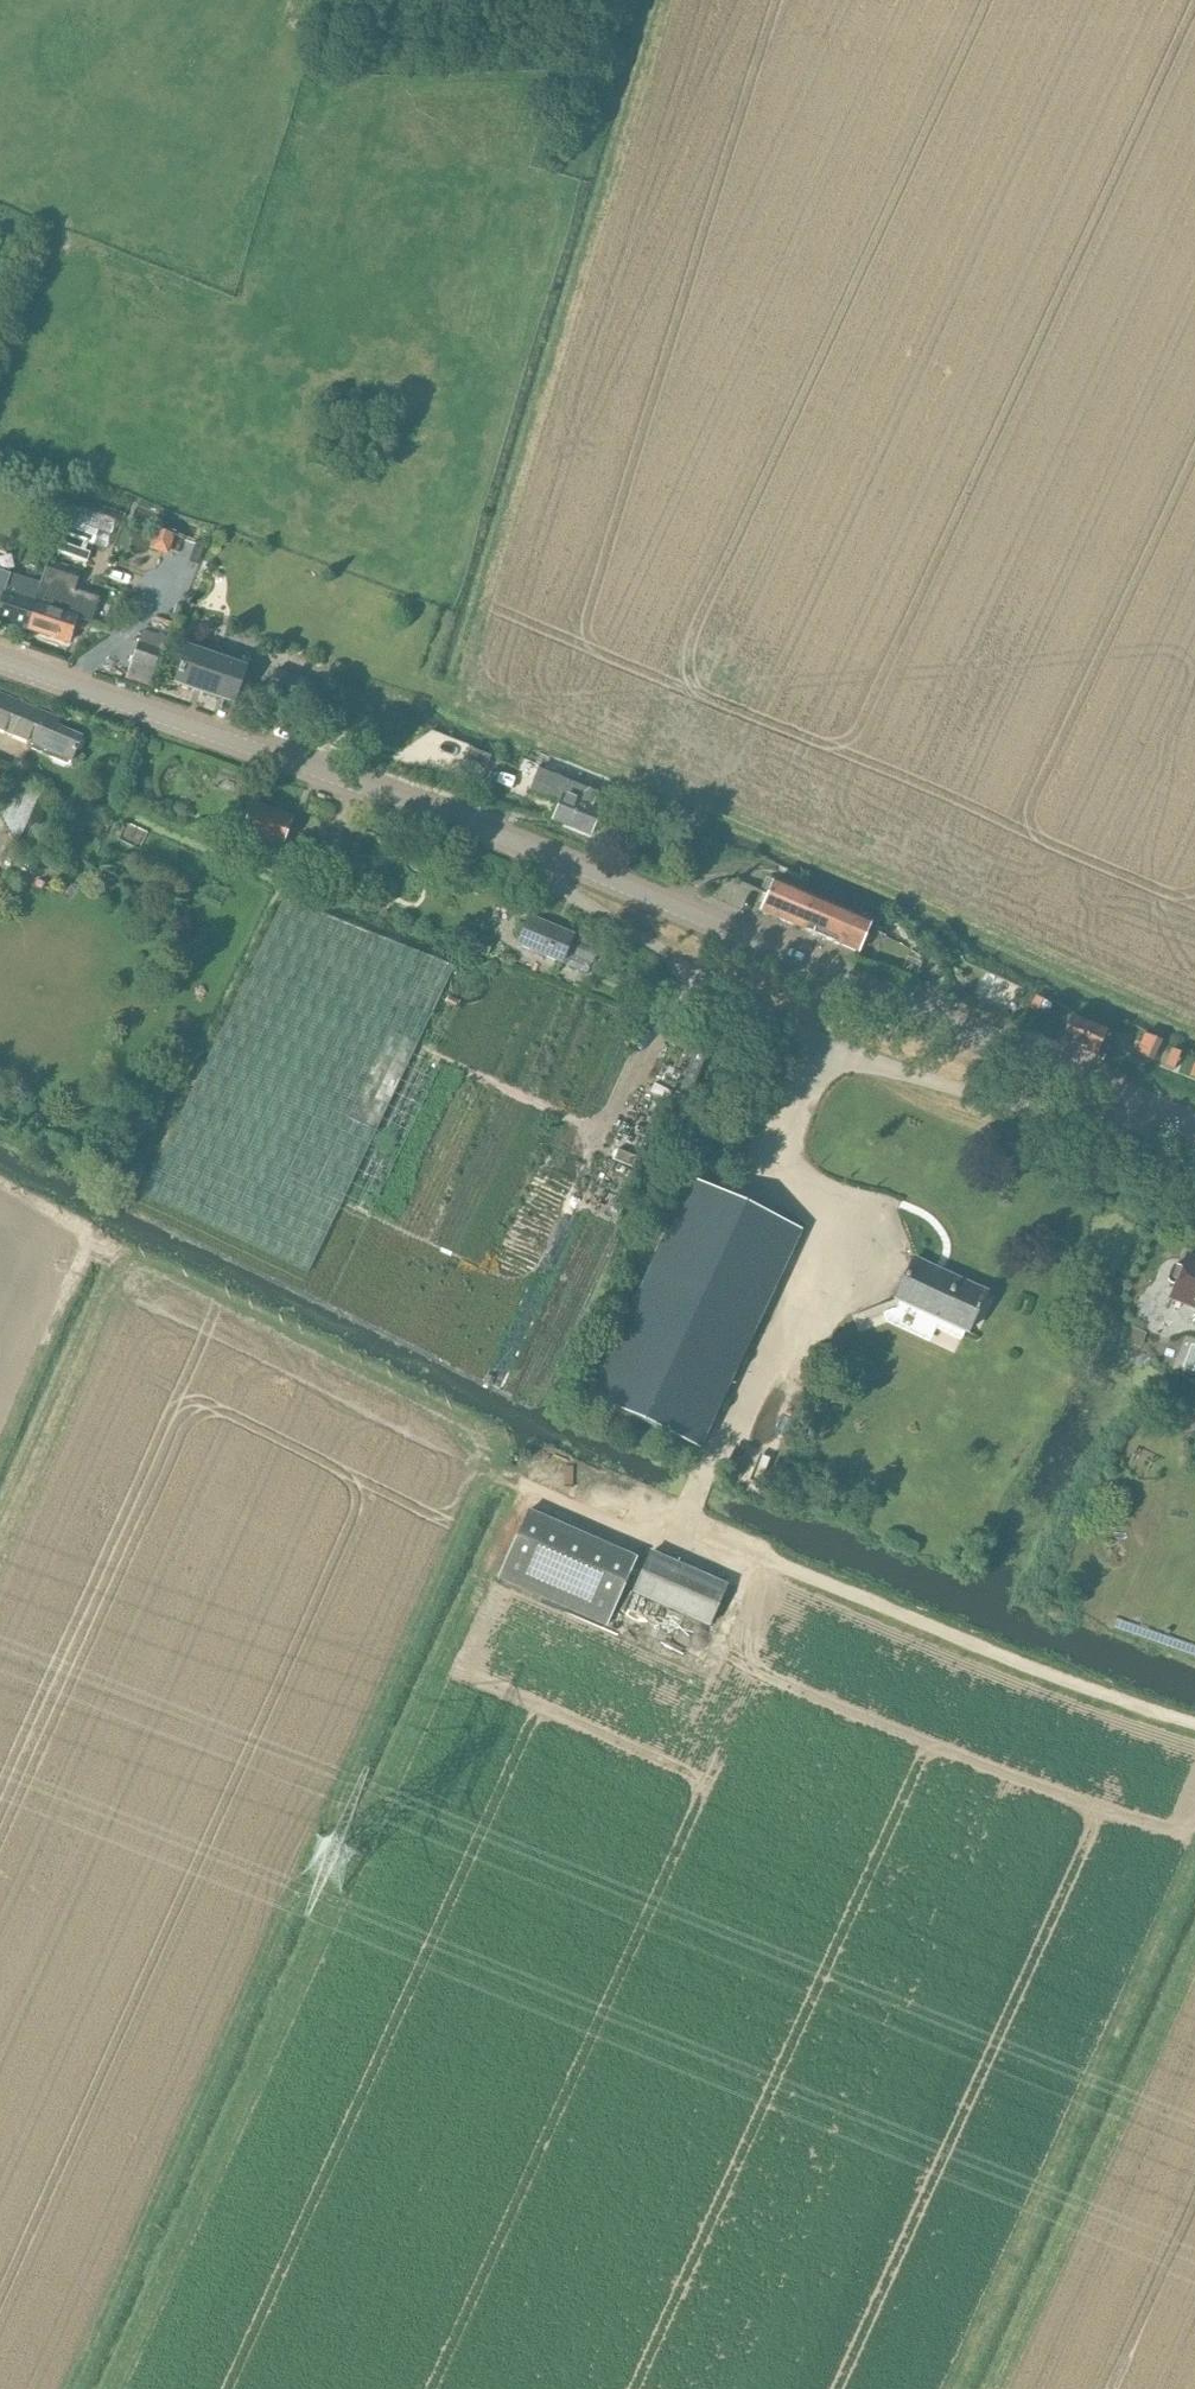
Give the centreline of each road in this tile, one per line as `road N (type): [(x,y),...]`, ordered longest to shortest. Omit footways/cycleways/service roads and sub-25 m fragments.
road 1 (tertiary): [(1139,1102),(531,849),(0,663)]
road 2 (track): [(771,1561),(1073,1686),(1194,1725)]

